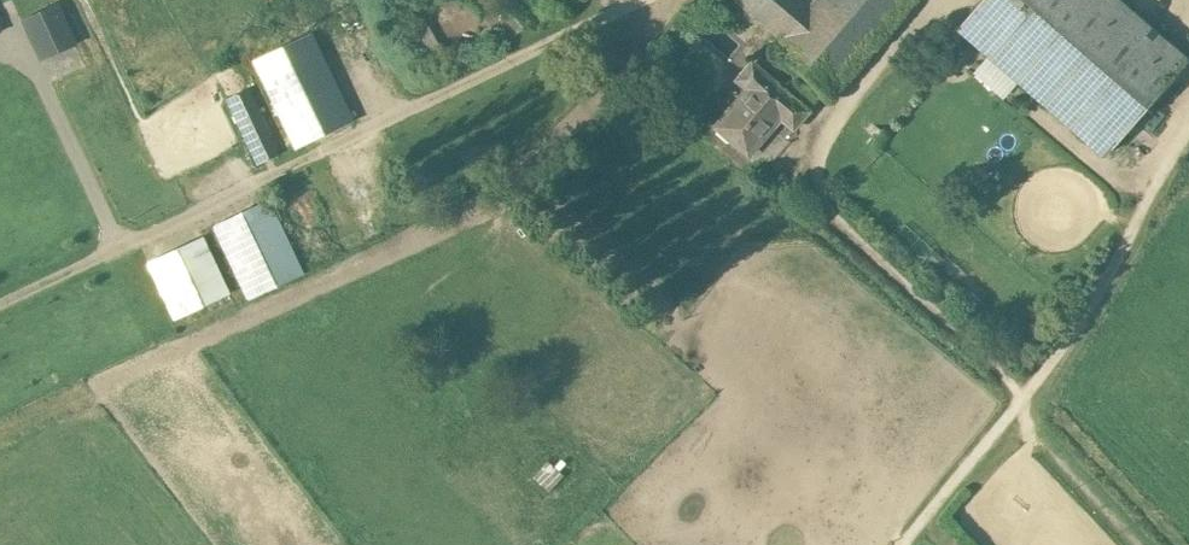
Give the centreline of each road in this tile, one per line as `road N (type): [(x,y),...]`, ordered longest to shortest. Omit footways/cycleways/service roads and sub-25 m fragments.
road 1 (track): [(914,544),(1037,396),(1188,143)]

